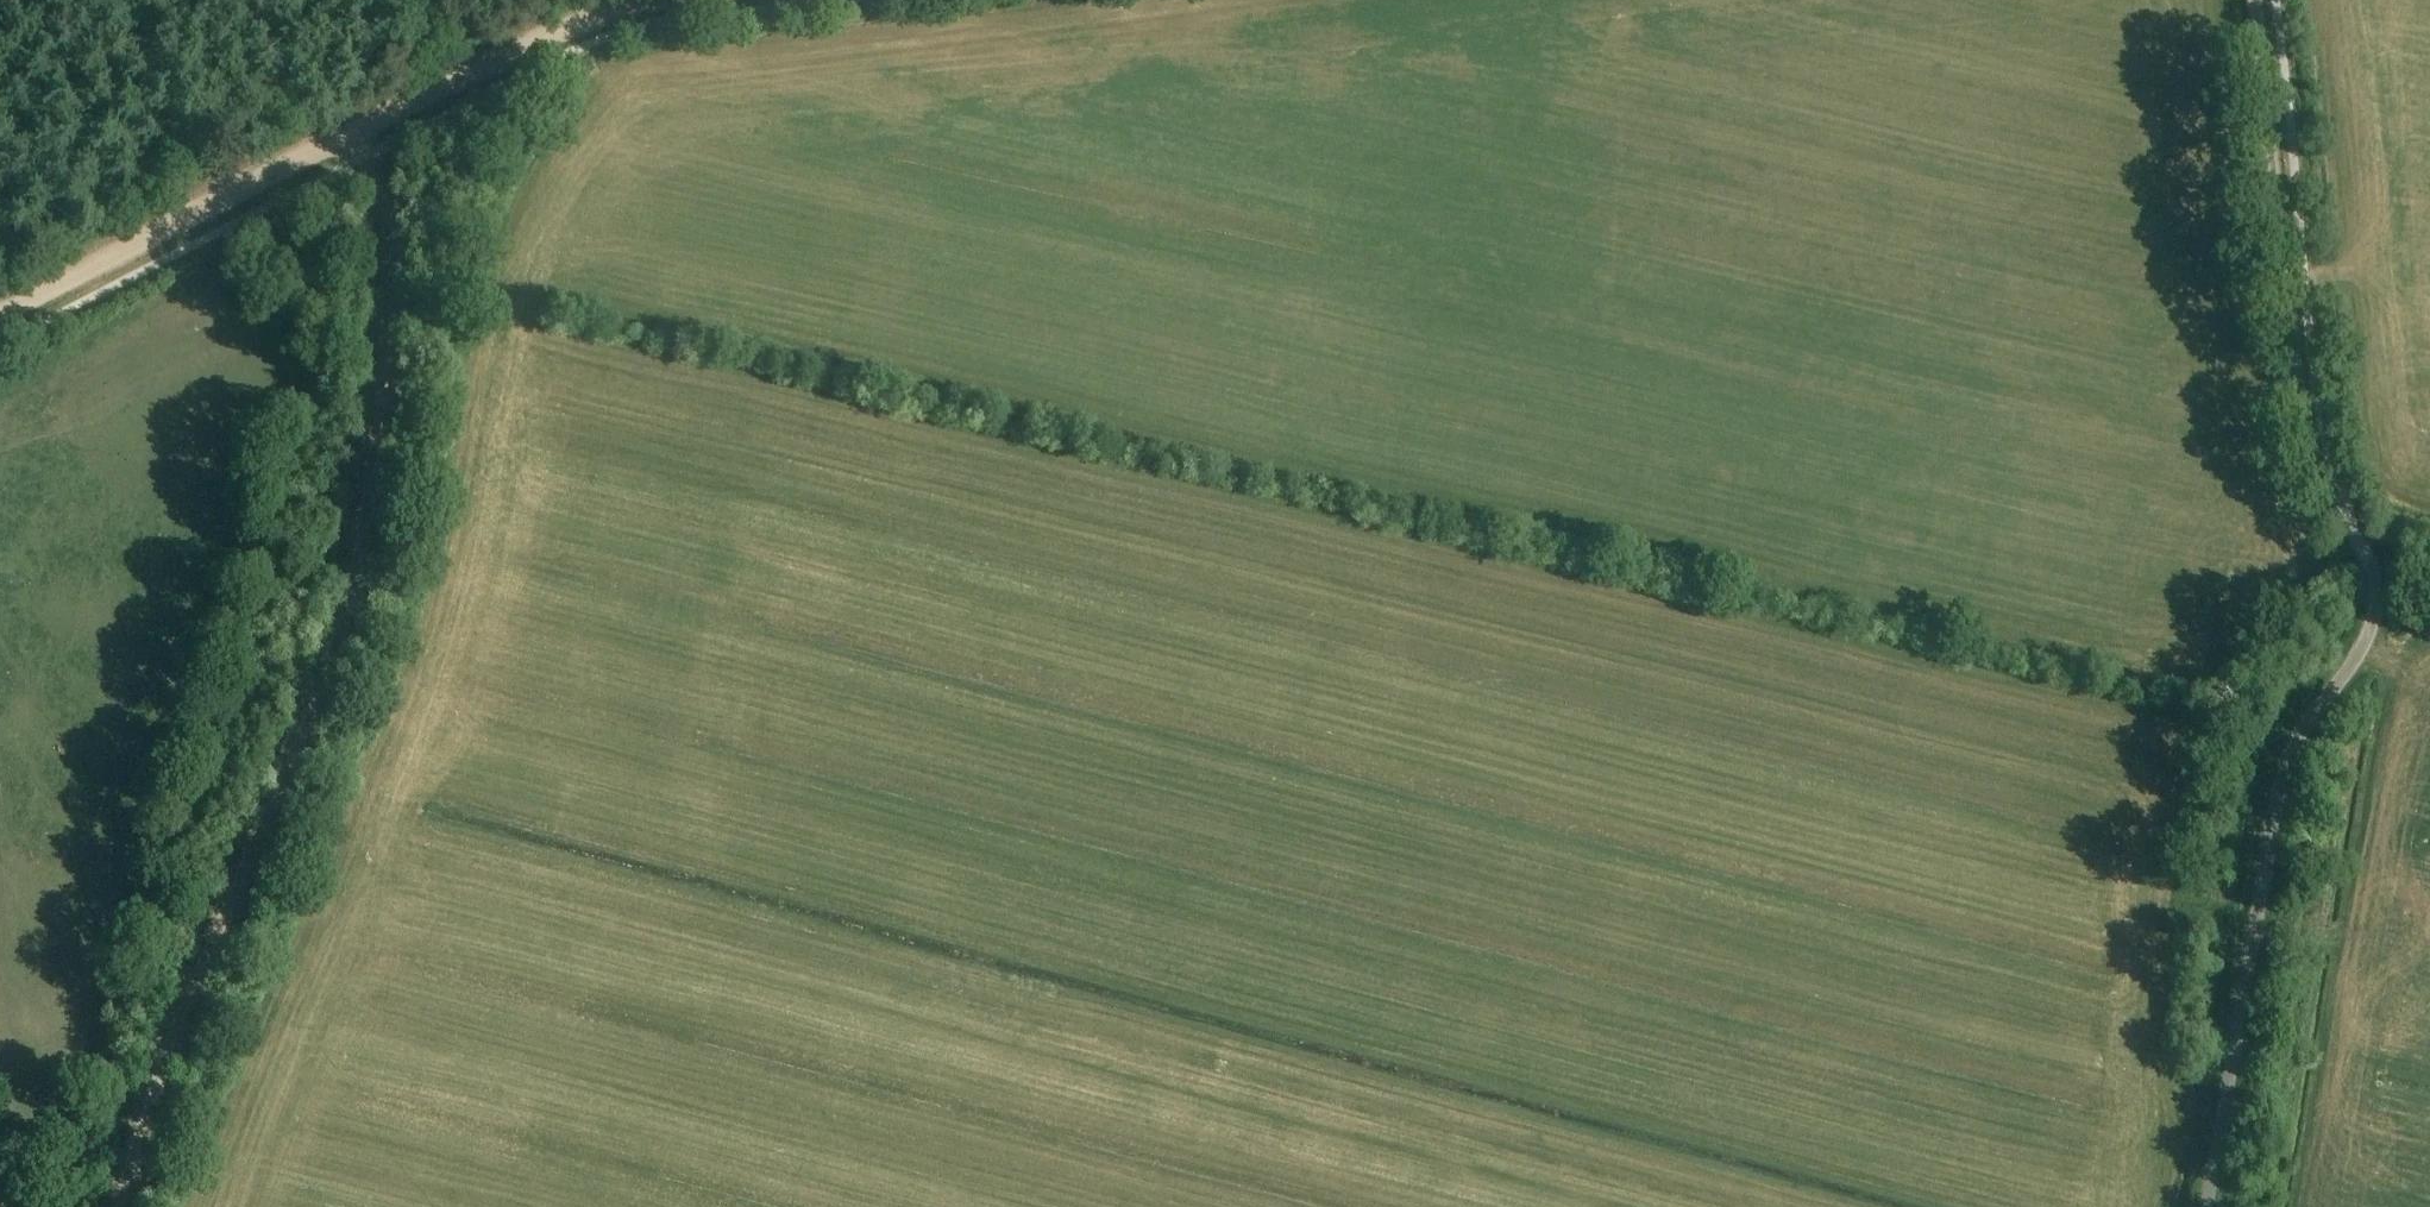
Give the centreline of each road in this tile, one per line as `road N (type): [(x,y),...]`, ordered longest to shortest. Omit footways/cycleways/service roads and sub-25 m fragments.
road 1 (track): [(113,1206),(243,866),(322,698),(343,623),(381,388),(390,235),(384,194),(356,134)]
road 2 (unclassified): [(2208,1206),(2279,794),(2291,753),(2371,625),(2376,600),(2364,551)]
road 3 (track): [(2364,551),(2330,497),(2308,437),(2255,0)]
road 4 (track): [(356,134),(0,315)]
road 5 (track): [(678,0),(567,28),(356,134)]

